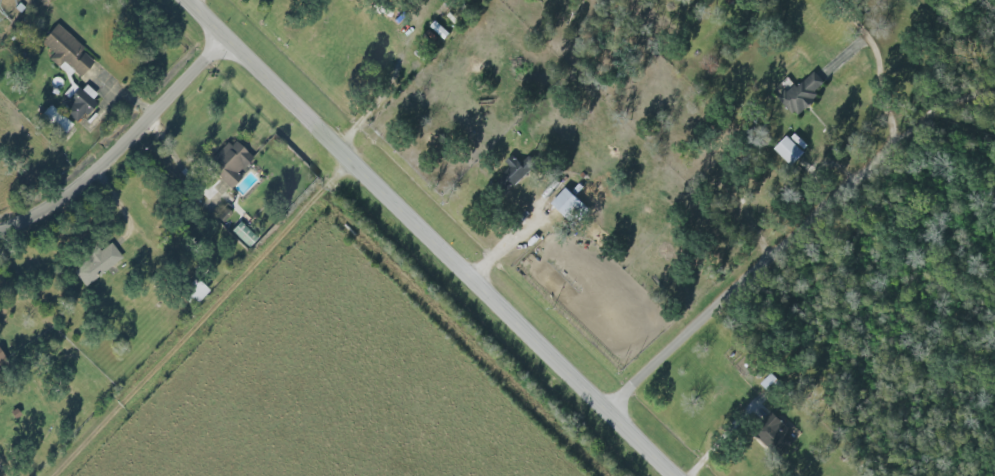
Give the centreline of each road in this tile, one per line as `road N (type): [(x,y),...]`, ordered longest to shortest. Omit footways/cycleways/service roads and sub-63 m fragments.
road 1 (tertiary): [(676,475),(186,0)]
road 2 (residential): [(602,403),(889,137)]
road 3 (residential): [(0,228),(80,183),(222,36)]

